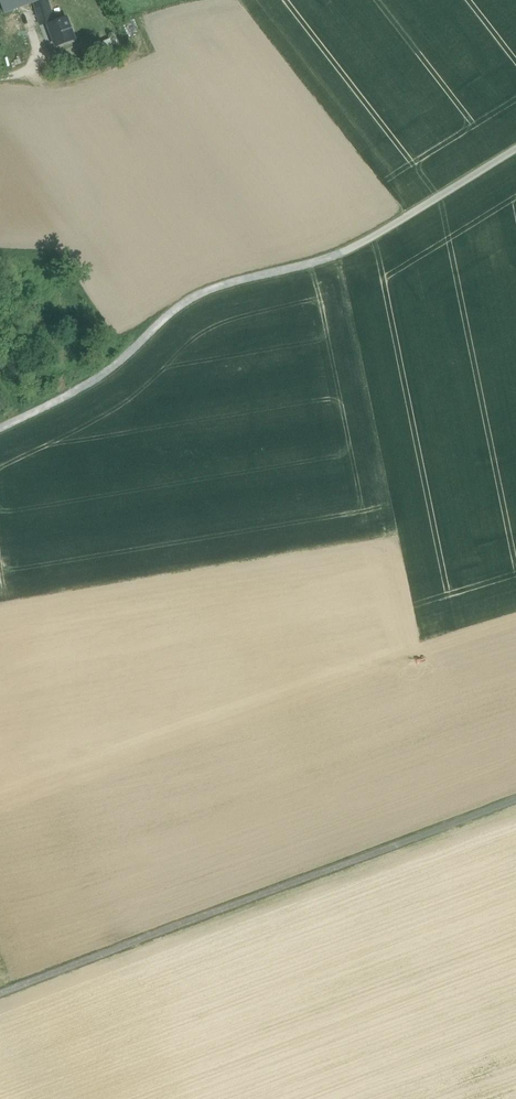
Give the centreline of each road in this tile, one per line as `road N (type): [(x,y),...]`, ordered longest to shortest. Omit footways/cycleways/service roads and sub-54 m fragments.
road 1 (track): [(515,149),(342,254),(191,297),(109,372),(0,428)]
road 2 (track): [(515,800),(0,993)]

